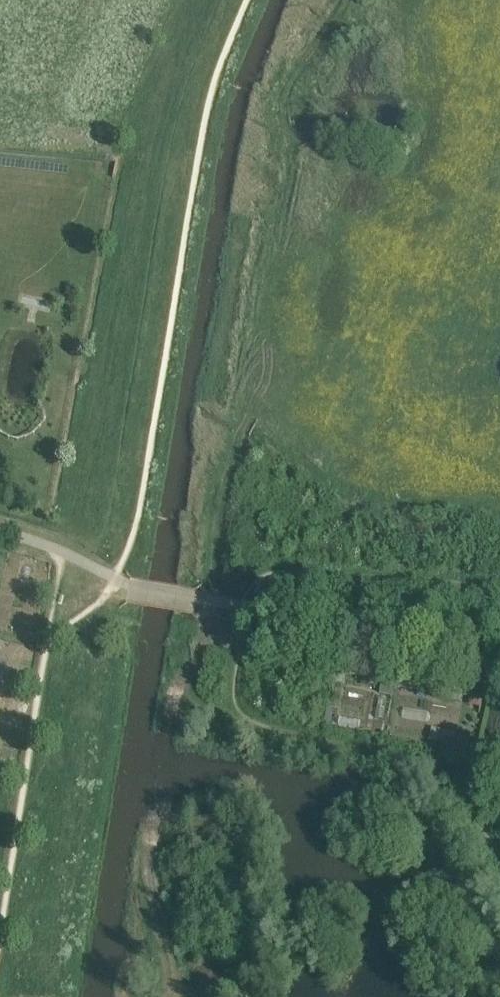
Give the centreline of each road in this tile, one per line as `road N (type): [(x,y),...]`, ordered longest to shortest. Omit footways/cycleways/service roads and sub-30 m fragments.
road 1 (residential): [(499,665),(128,587),(0,529)]

